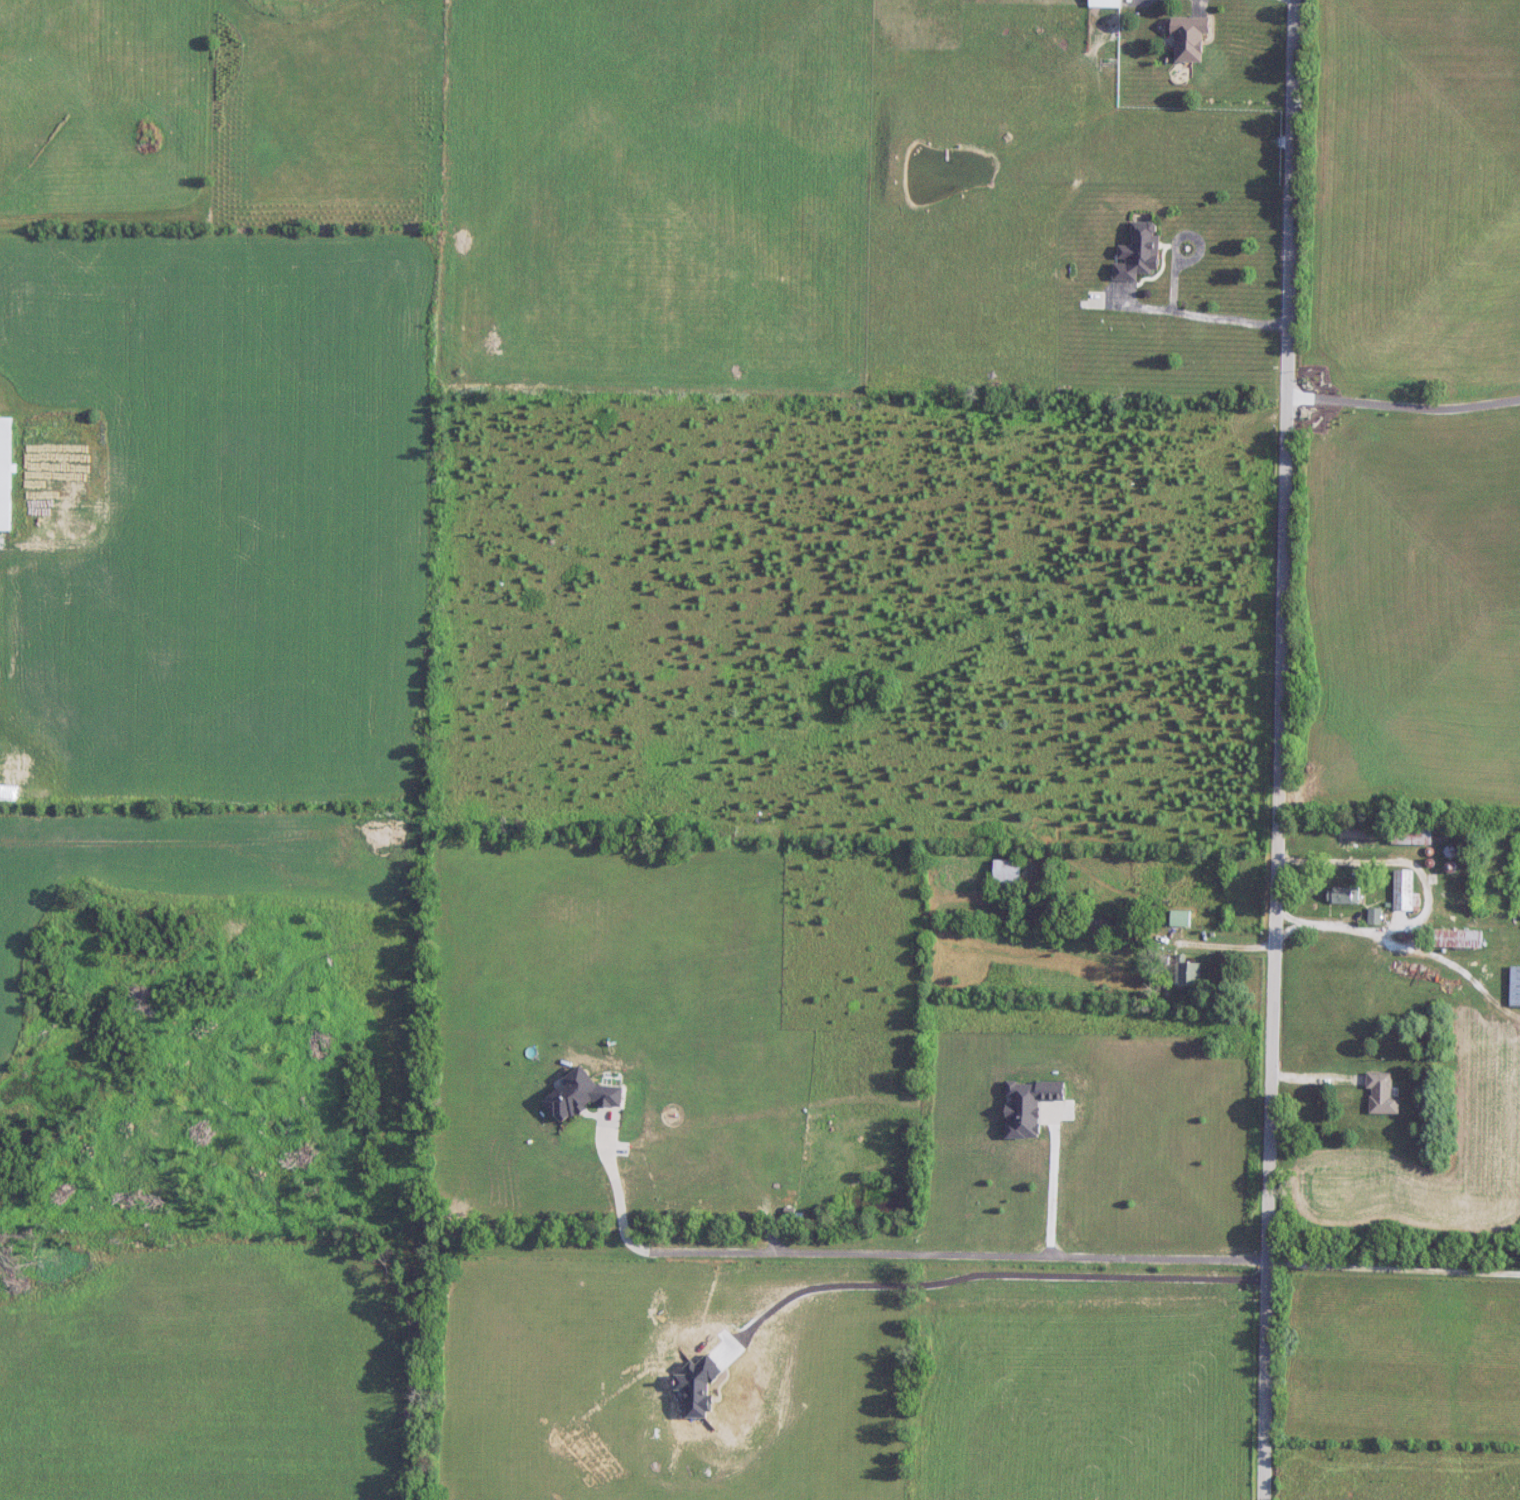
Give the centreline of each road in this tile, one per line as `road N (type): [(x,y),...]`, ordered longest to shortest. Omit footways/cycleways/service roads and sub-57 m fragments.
road 1 (residential): [(1303,0),(1272,1499)]

